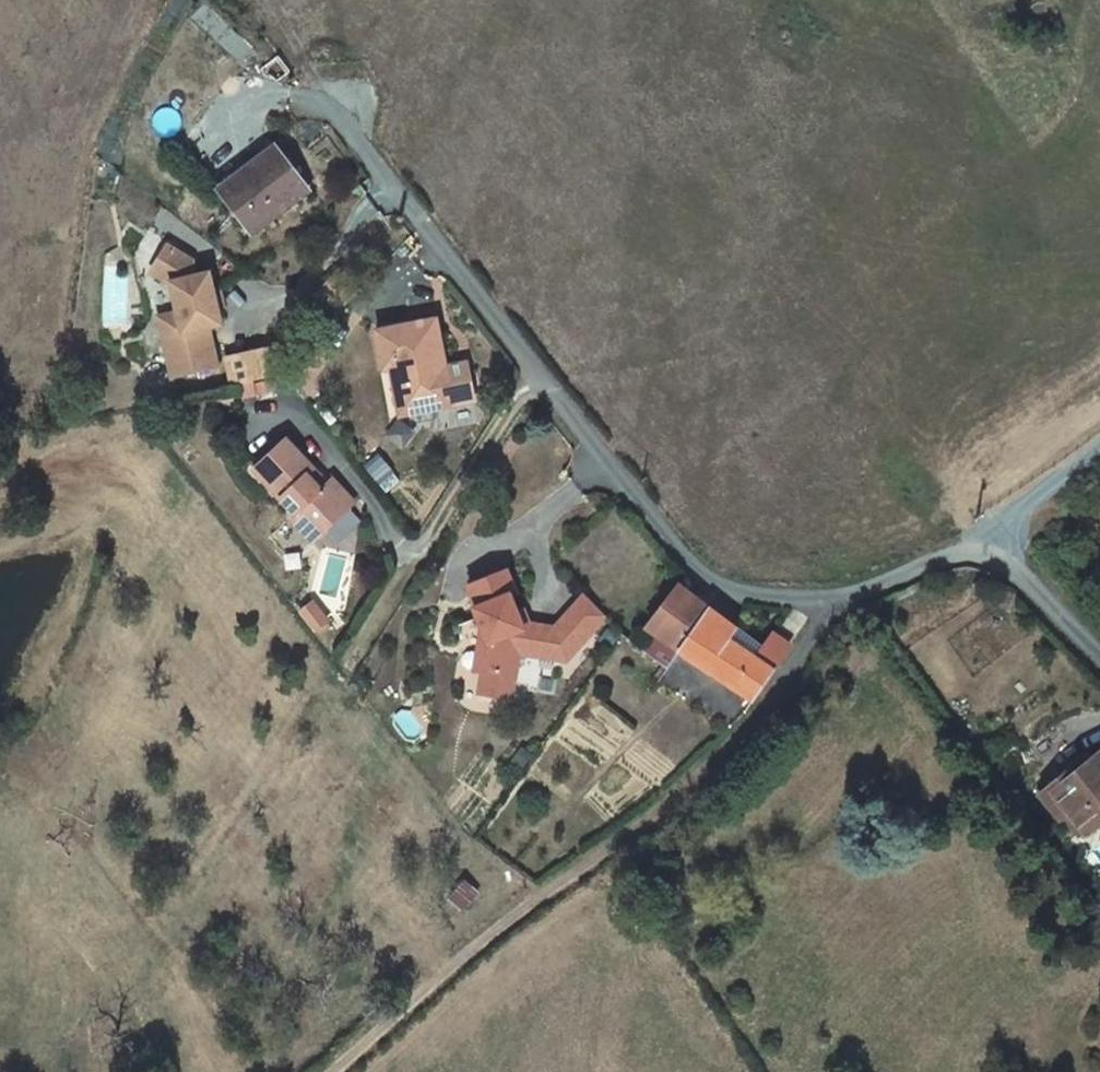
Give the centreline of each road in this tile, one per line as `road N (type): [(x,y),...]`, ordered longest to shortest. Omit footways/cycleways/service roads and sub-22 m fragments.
road 1 (residential): [(253,0),(703,576),(795,592),(859,590),(957,552),(992,556),(1099,654)]
road 2 (track): [(329,1071),(760,717)]
road 3 (track): [(957,552),(1099,447)]

